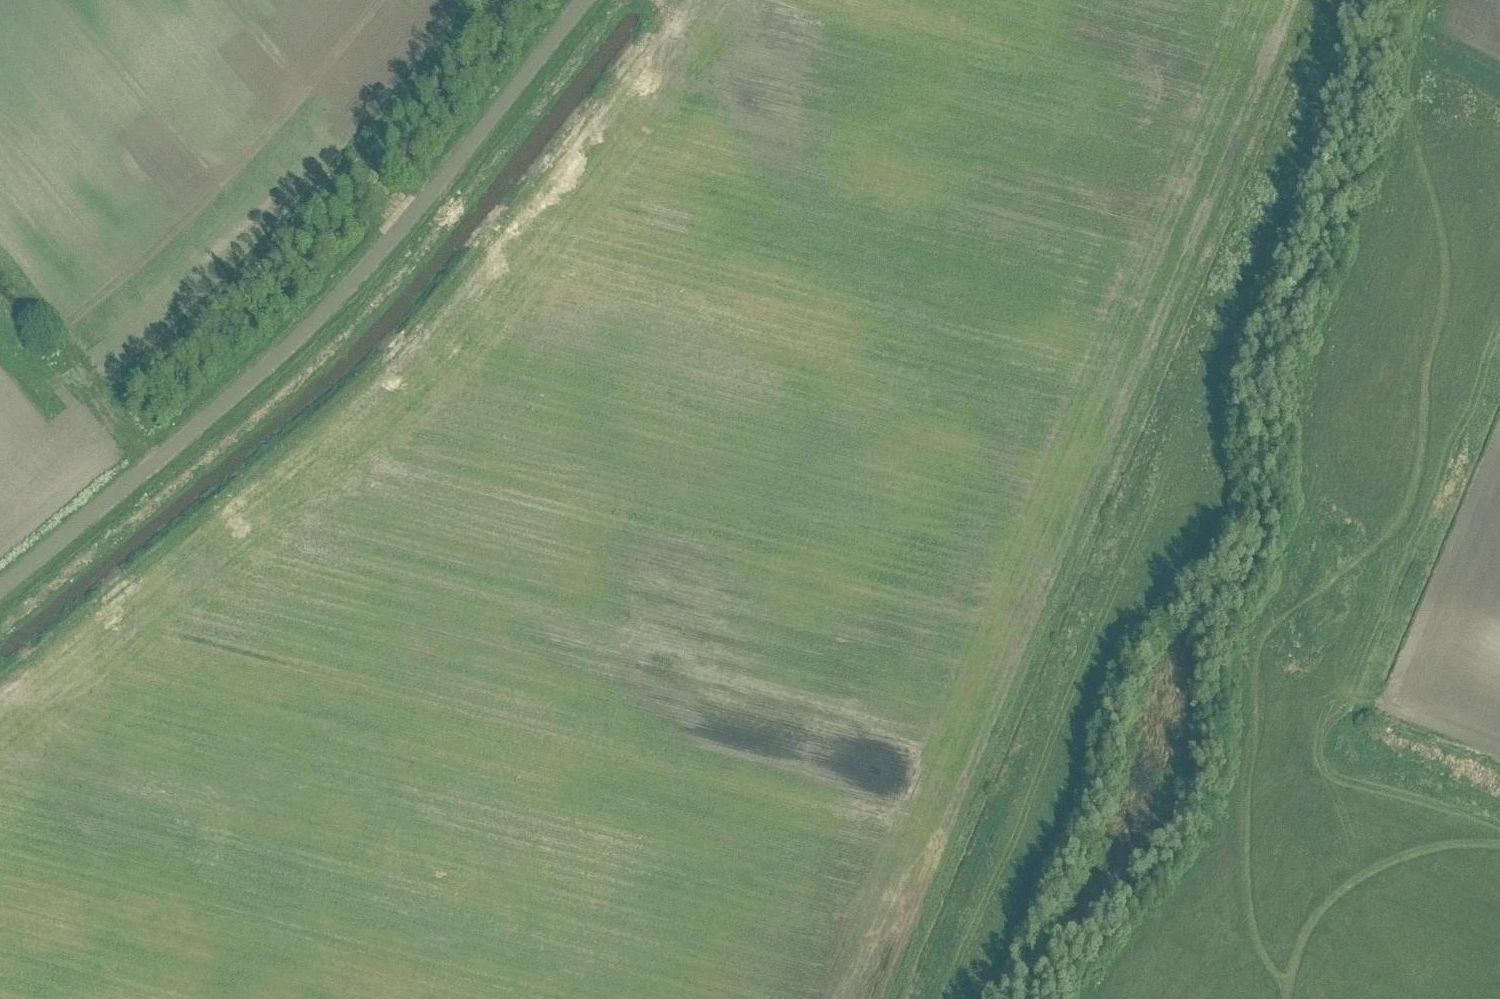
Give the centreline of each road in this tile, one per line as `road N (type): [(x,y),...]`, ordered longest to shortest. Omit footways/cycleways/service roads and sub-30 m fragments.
road 1 (unclassified): [(0,589),(270,365),(439,185),(587,0)]

